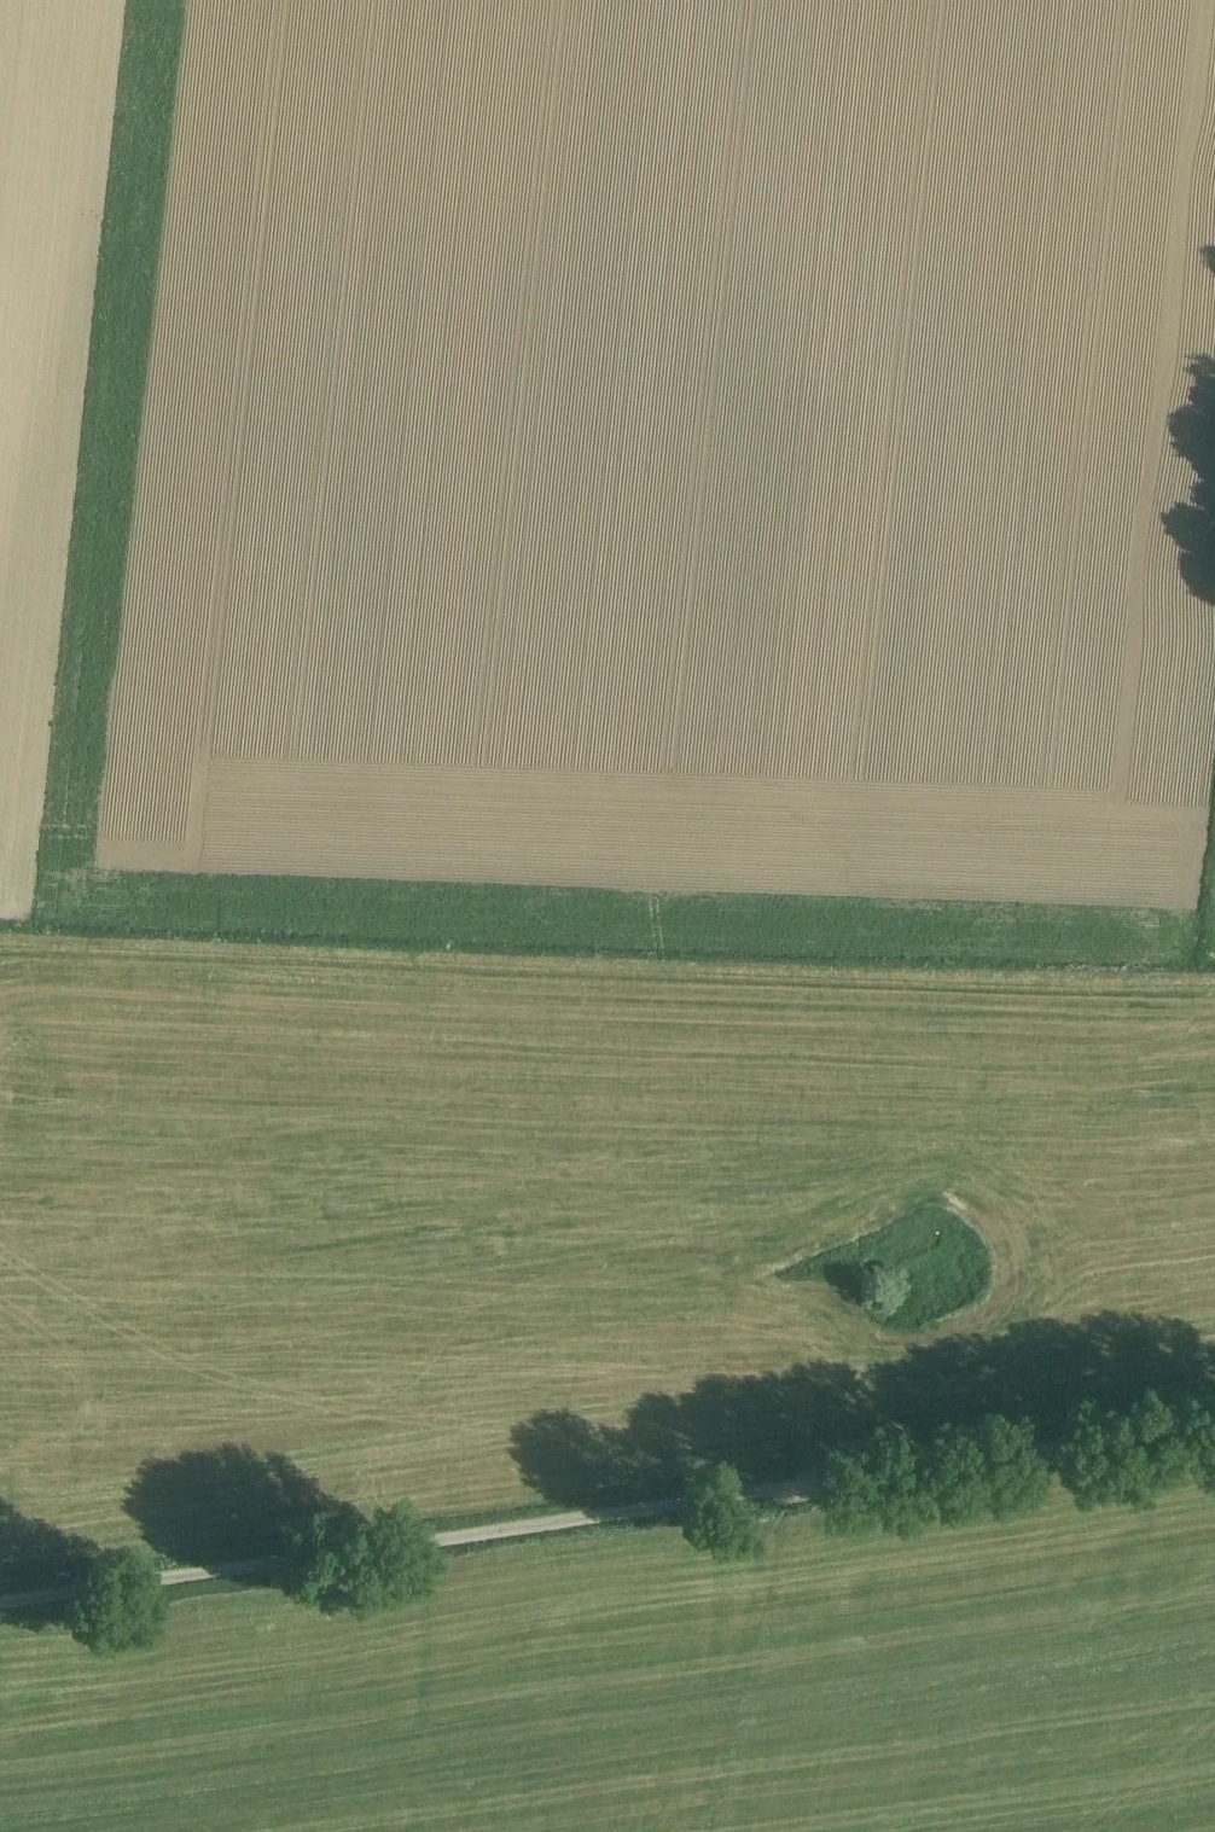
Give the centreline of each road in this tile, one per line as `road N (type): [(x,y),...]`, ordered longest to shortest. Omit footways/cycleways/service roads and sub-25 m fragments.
road 1 (track): [(1214,1427),(0,1606)]

